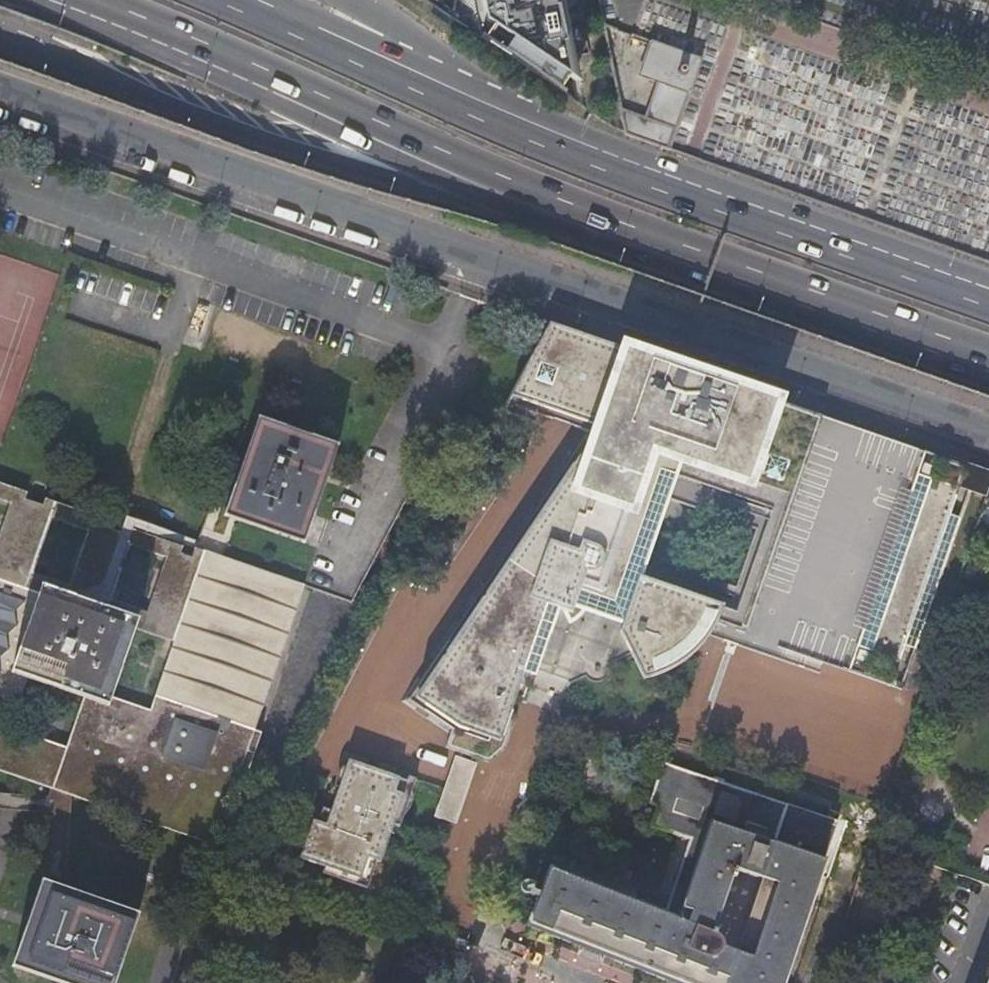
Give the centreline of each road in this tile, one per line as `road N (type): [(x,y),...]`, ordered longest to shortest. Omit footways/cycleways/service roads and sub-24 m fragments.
road 1 (tertiary): [(0,88),(988,434)]
road 2 (trunk): [(0,37),(398,185),(633,239)]
road 3 (trunk): [(68,0),(633,239)]
road 4 (trunk): [(988,301),(557,142)]
road 5 (trunk): [(633,239),(988,361)]
road 6 (trunk): [(557,142),(229,0)]
road 7 (trunk): [(557,142),(349,0)]

